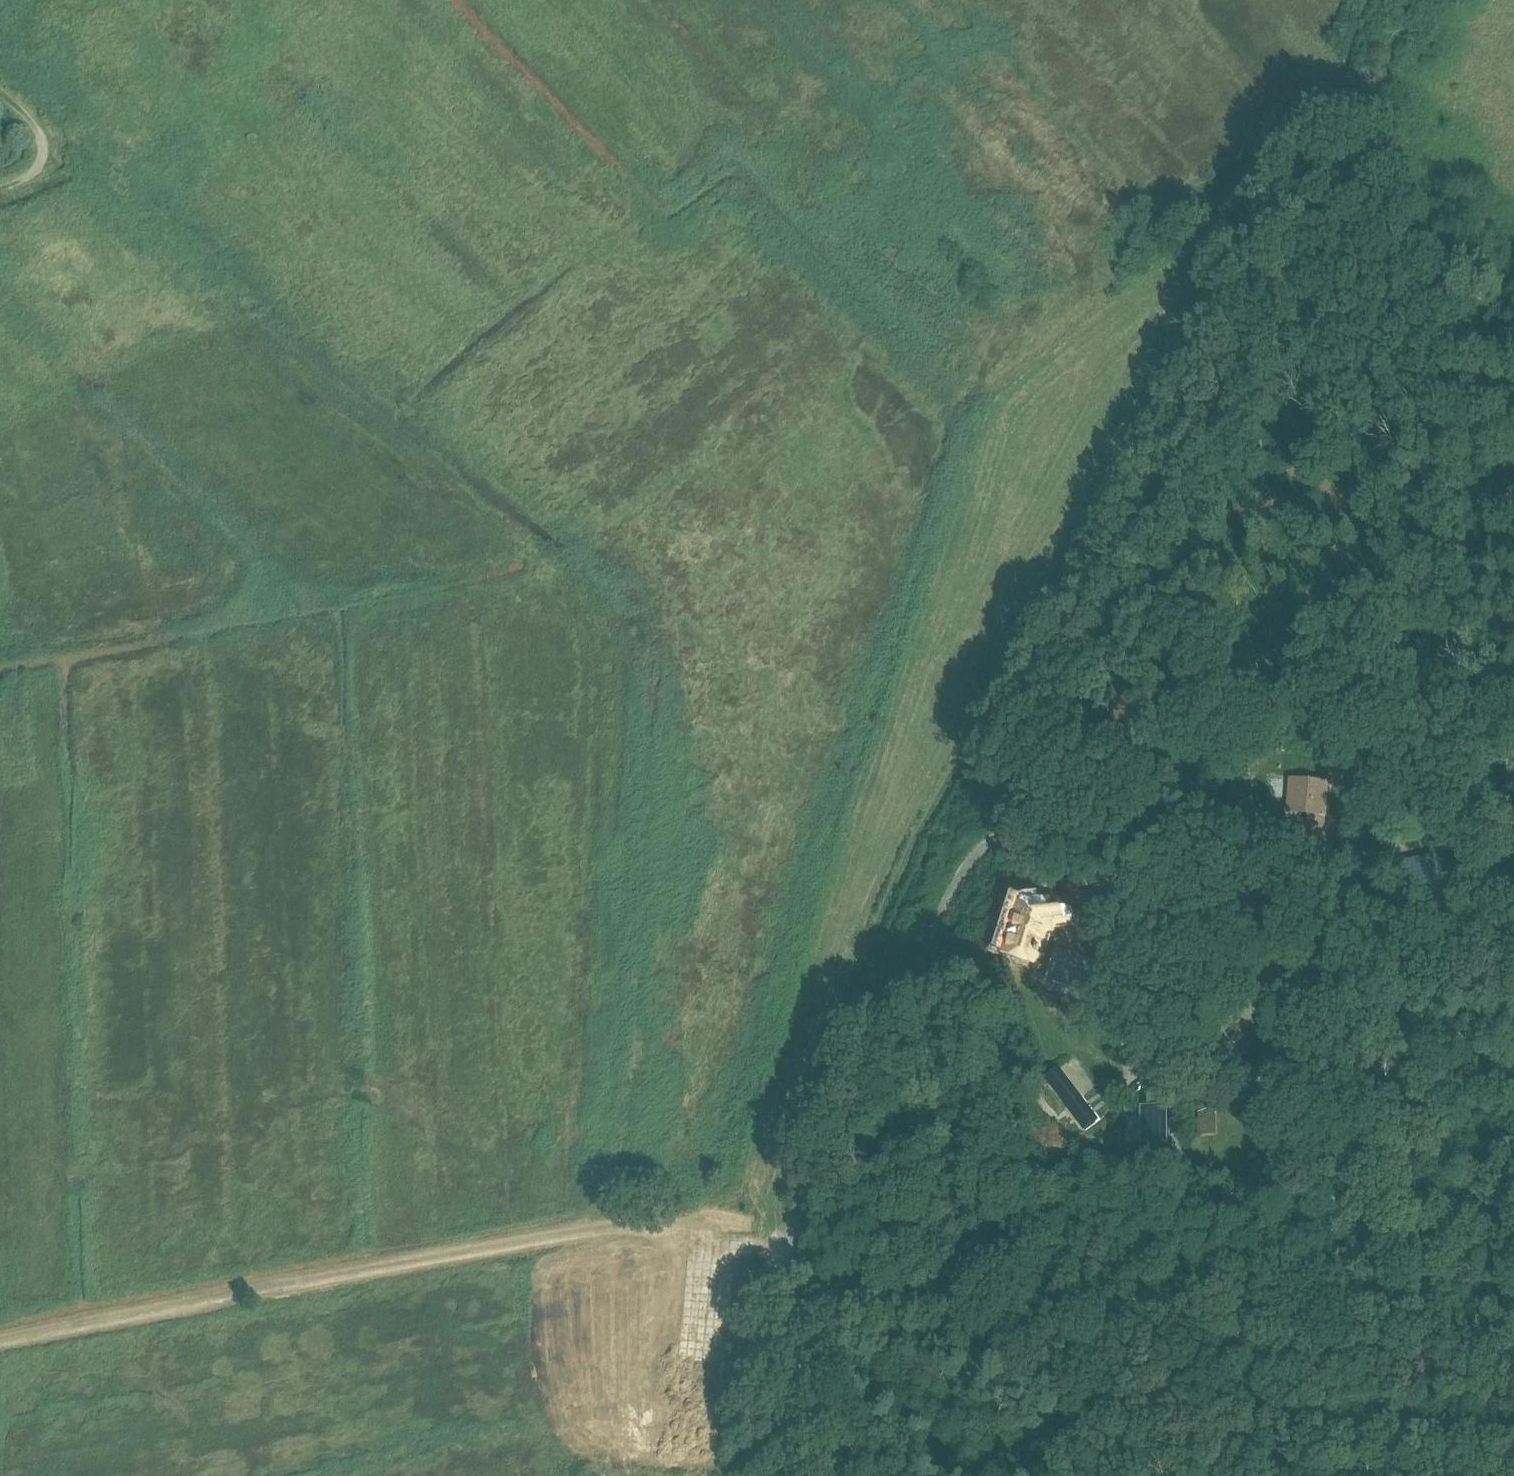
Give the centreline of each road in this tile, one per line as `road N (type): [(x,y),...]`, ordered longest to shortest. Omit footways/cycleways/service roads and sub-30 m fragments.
road 1 (track): [(1135,1075),(1193,1066),(1240,1019),(1259,990),(1257,952),(1110,827),(1079,813),(1034,819),(982,849),(936,922),(783,1245)]
road 2 (track): [(0,1344),(573,1239),(725,1222),(771,1232)]
road 3 (track): [(783,1245),(818,1475)]
road 4 (track): [(0,187),(41,160),(39,130),(0,94)]

